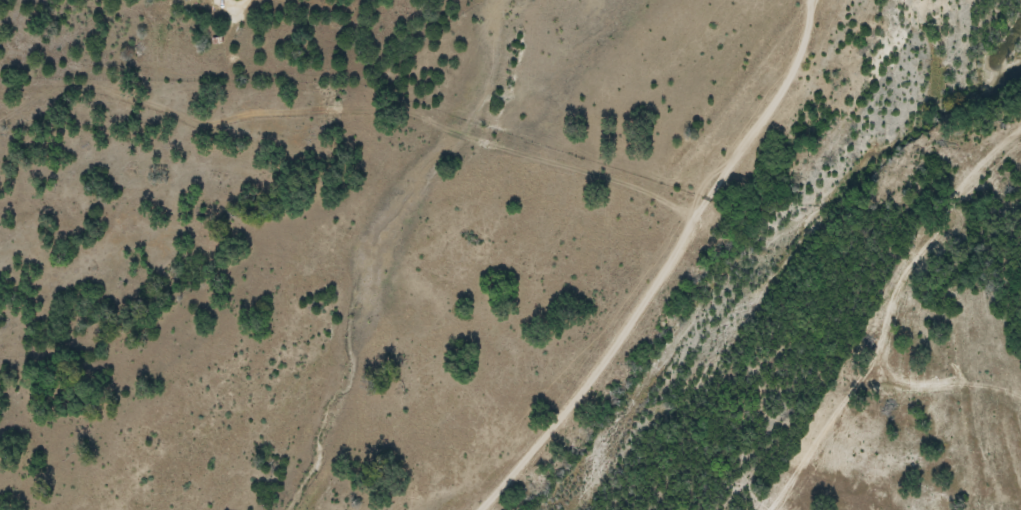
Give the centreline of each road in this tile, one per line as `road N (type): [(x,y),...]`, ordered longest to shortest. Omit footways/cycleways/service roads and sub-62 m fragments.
road 1 (residential): [(476,509),(618,336),(795,75),(814,19),(812,0)]

